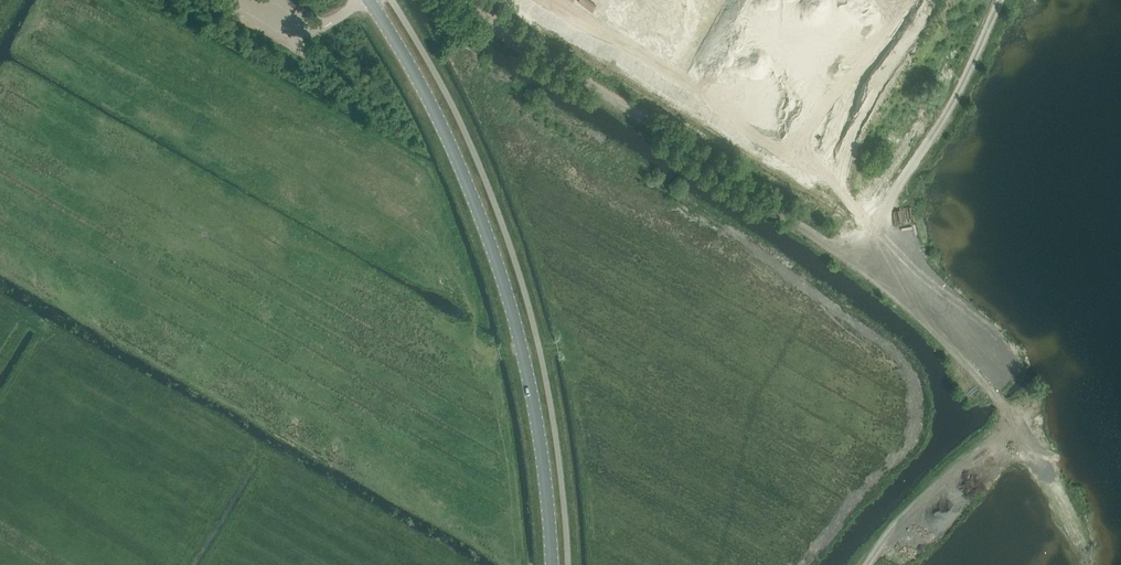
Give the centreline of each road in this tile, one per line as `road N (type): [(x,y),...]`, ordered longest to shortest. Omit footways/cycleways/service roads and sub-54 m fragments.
road 1 (tertiary): [(549,564),(535,409),(502,272),(457,158),(370,0)]

